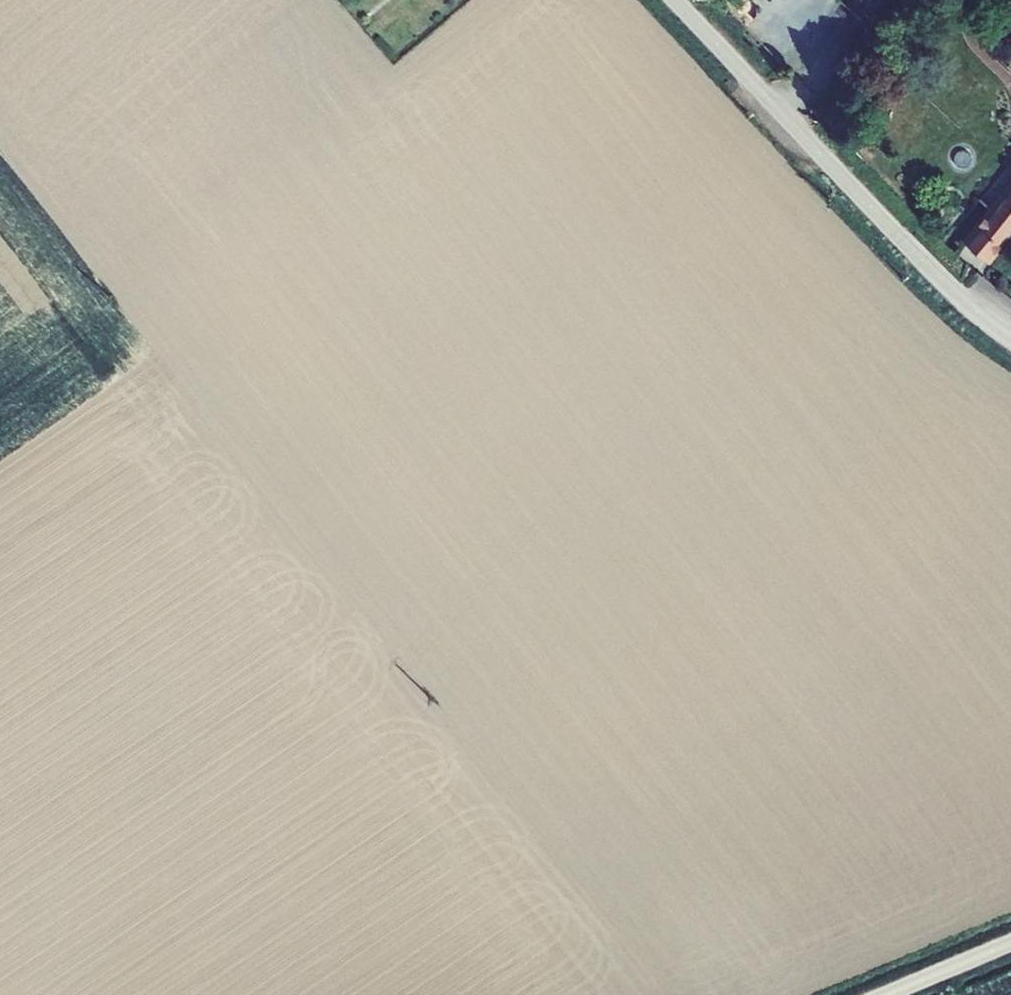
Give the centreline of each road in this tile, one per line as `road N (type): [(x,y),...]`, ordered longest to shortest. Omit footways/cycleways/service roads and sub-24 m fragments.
road 1 (unclassified): [(675,0),(915,254),(1010,337)]
road 2 (unclassified): [(883,994),(1010,942)]

